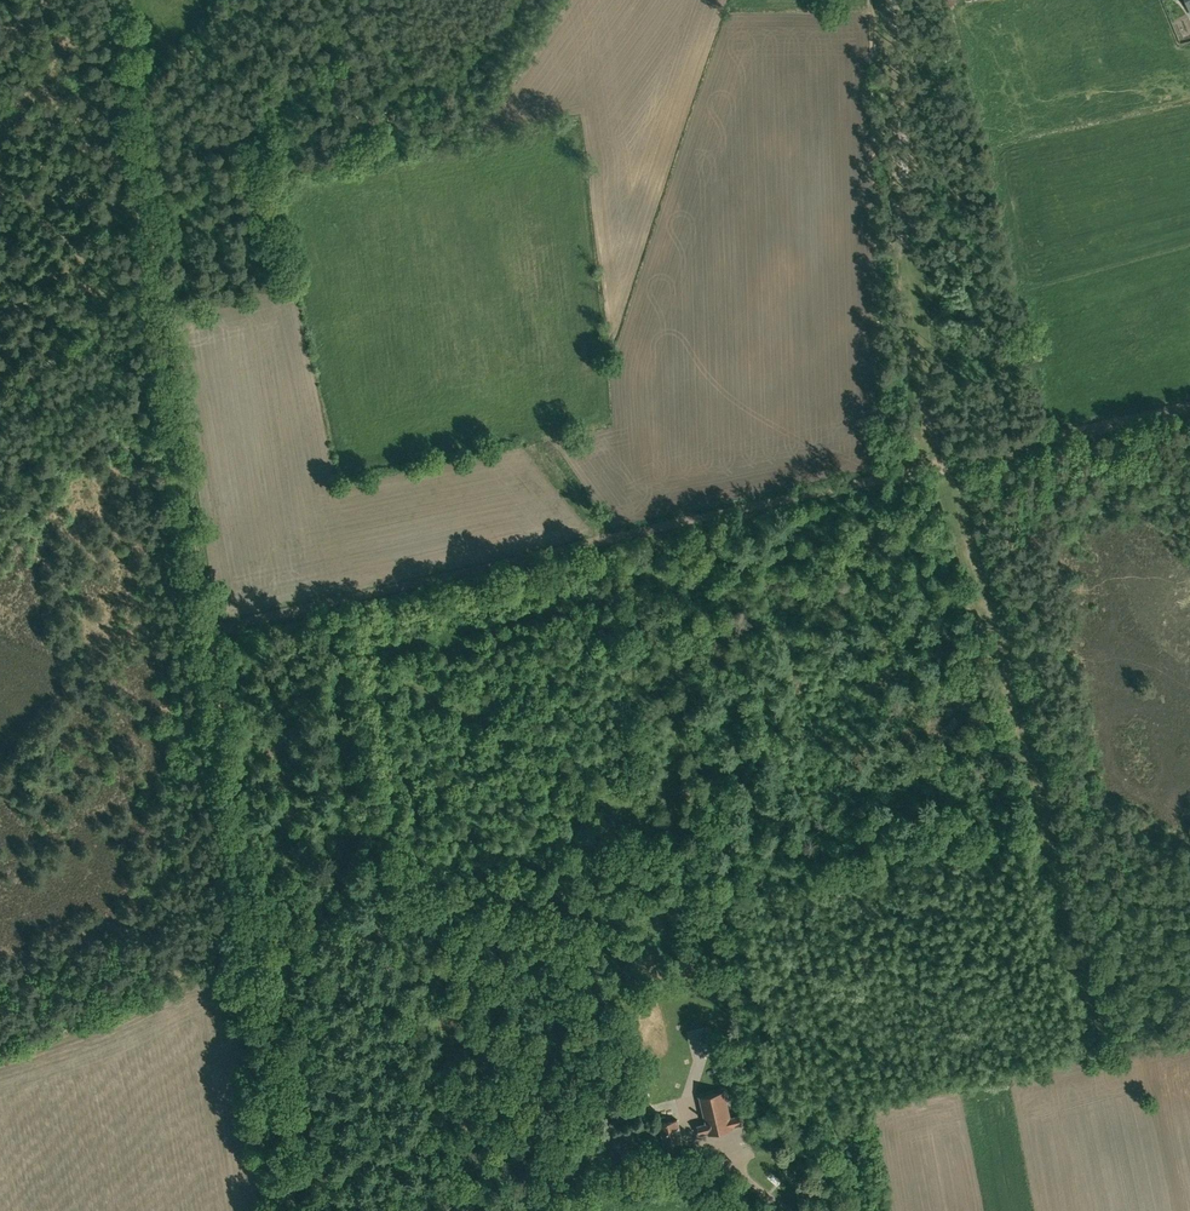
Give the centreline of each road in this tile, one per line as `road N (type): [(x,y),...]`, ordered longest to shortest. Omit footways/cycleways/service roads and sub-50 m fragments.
road 1 (track): [(1189,403),(201,632)]
road 2 (track): [(632,530),(666,707)]

